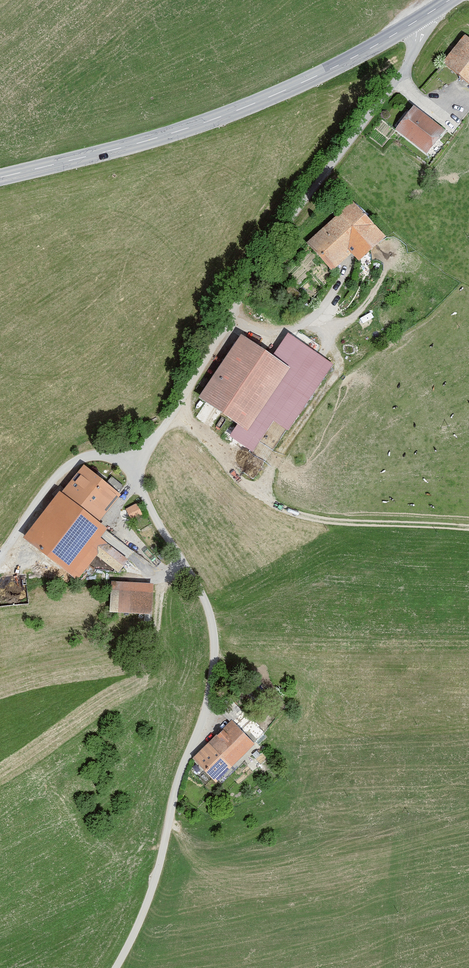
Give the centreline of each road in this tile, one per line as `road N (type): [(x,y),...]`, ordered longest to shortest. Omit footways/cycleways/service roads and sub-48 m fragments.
road 1 (unclassified): [(135,461),(153,514),(207,604),(214,656),(156,876),(116,967)]
road 2 (unclassified): [(425,16),(404,73),(239,288),(188,389),(135,461)]
road 3 (secondary): [(0,178),(216,118),(320,74),(425,16)]
road 4 (unclassified): [(135,461),(92,456),(67,467),(0,556)]

